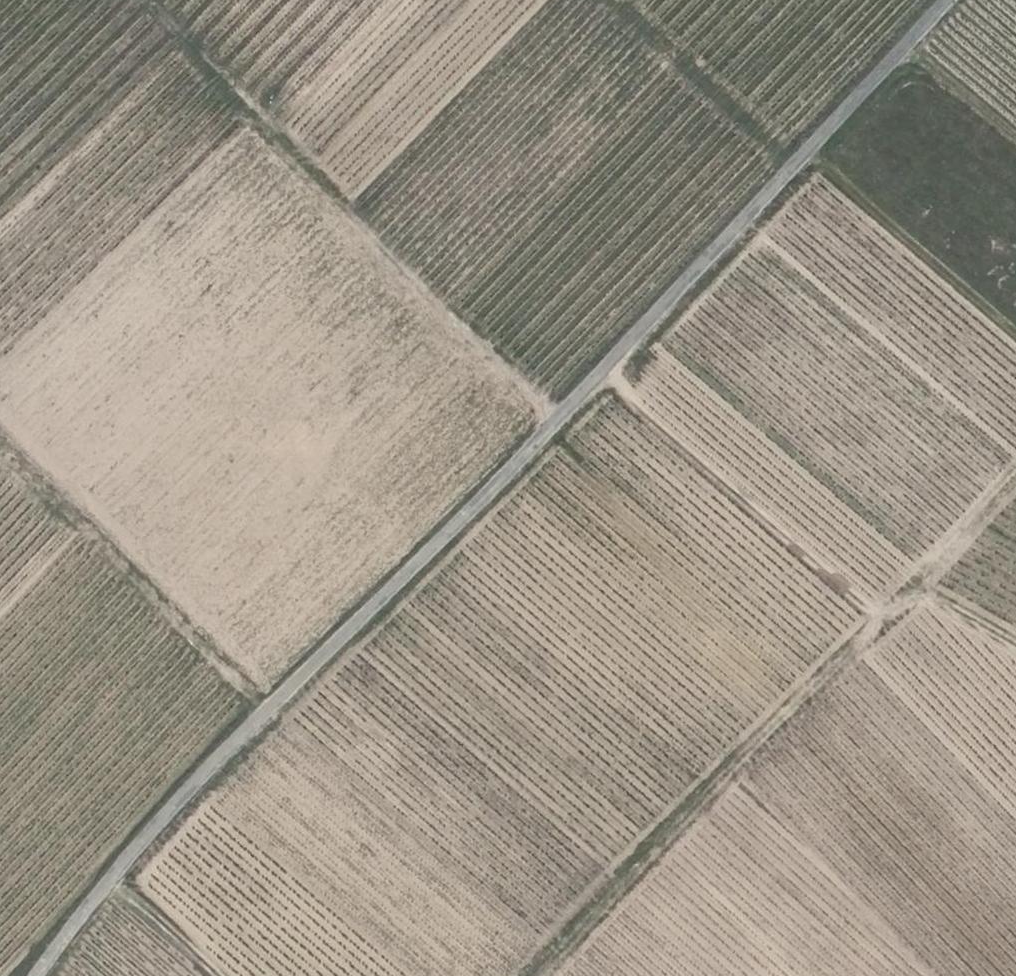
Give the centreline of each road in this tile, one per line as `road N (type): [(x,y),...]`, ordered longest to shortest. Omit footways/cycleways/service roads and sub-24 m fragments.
road 1 (unclassified): [(40,975),(143,838),(563,418),(949,0)]

